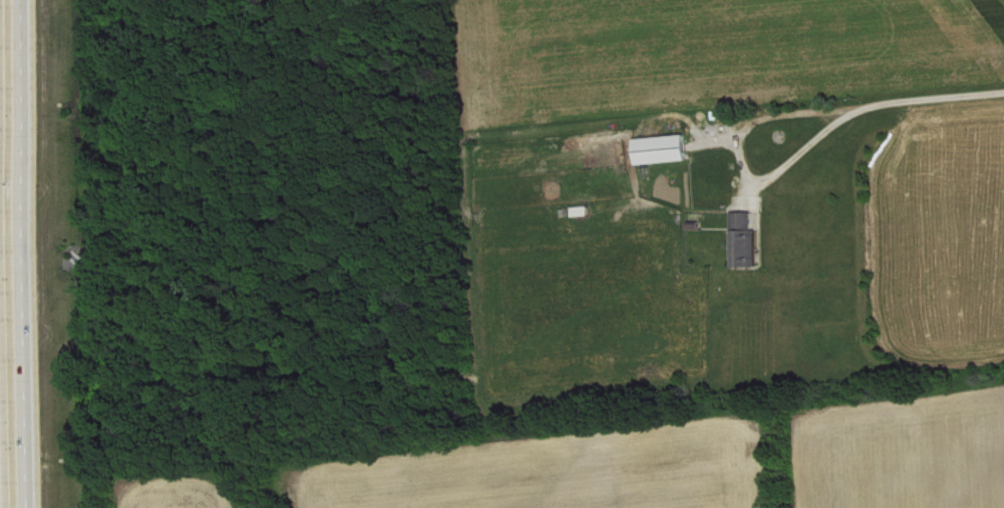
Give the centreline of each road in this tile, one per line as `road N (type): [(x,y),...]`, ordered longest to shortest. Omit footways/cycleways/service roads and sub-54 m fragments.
road 1 (motorway): [(27,507),(21,0)]

